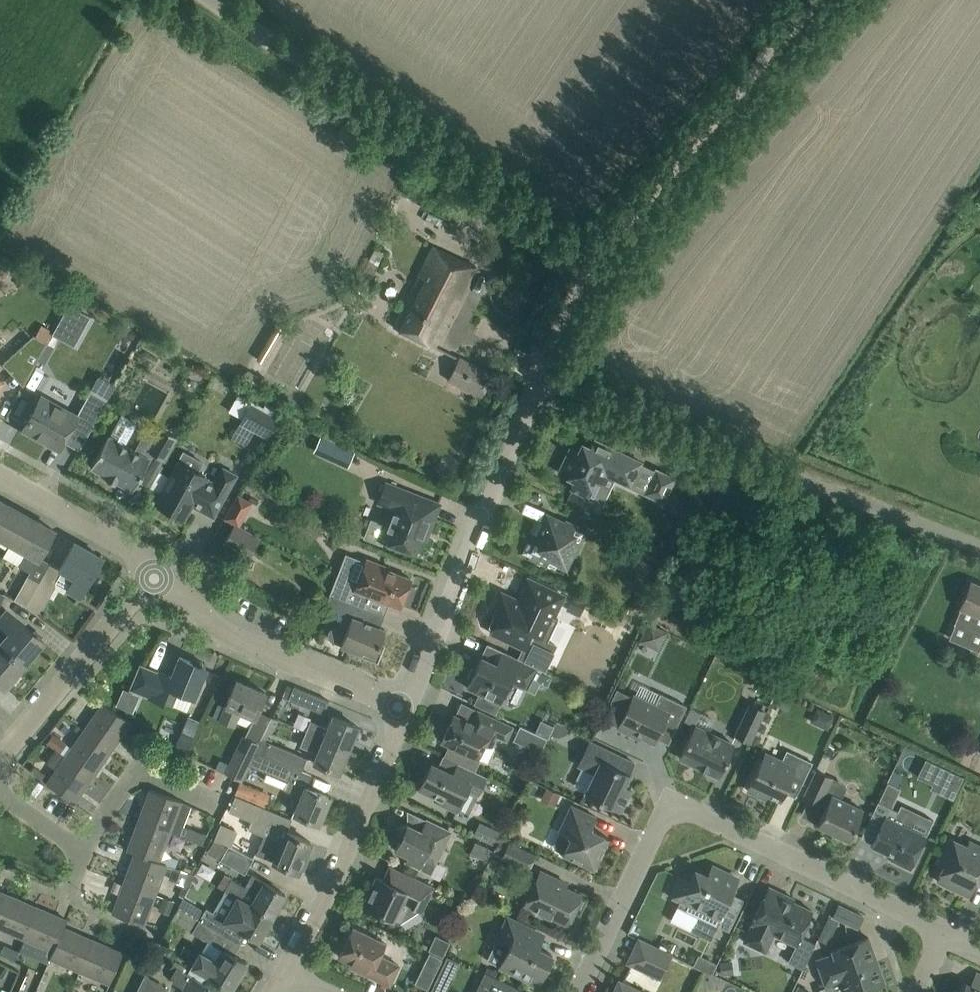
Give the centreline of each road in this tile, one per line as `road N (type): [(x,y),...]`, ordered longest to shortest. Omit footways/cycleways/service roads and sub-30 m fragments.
road 1 (unclassified): [(541,378),(593,261),(213,0)]
road 2 (residential): [(944,931),(669,801),(579,991)]
road 3 (unclassified): [(979,548),(541,378)]
road 4 (residential): [(408,710),(541,378)]
road 5 (track): [(814,0),(609,239)]
road 6 (residential): [(284,973),(408,710)]
road 7 (residential): [(408,710),(231,639),(162,572)]
road 8 (residential): [(162,572),(0,760)]
road 9 (residential): [(162,572),(0,476)]
road 10 (residential): [(85,854),(139,771),(215,805)]

